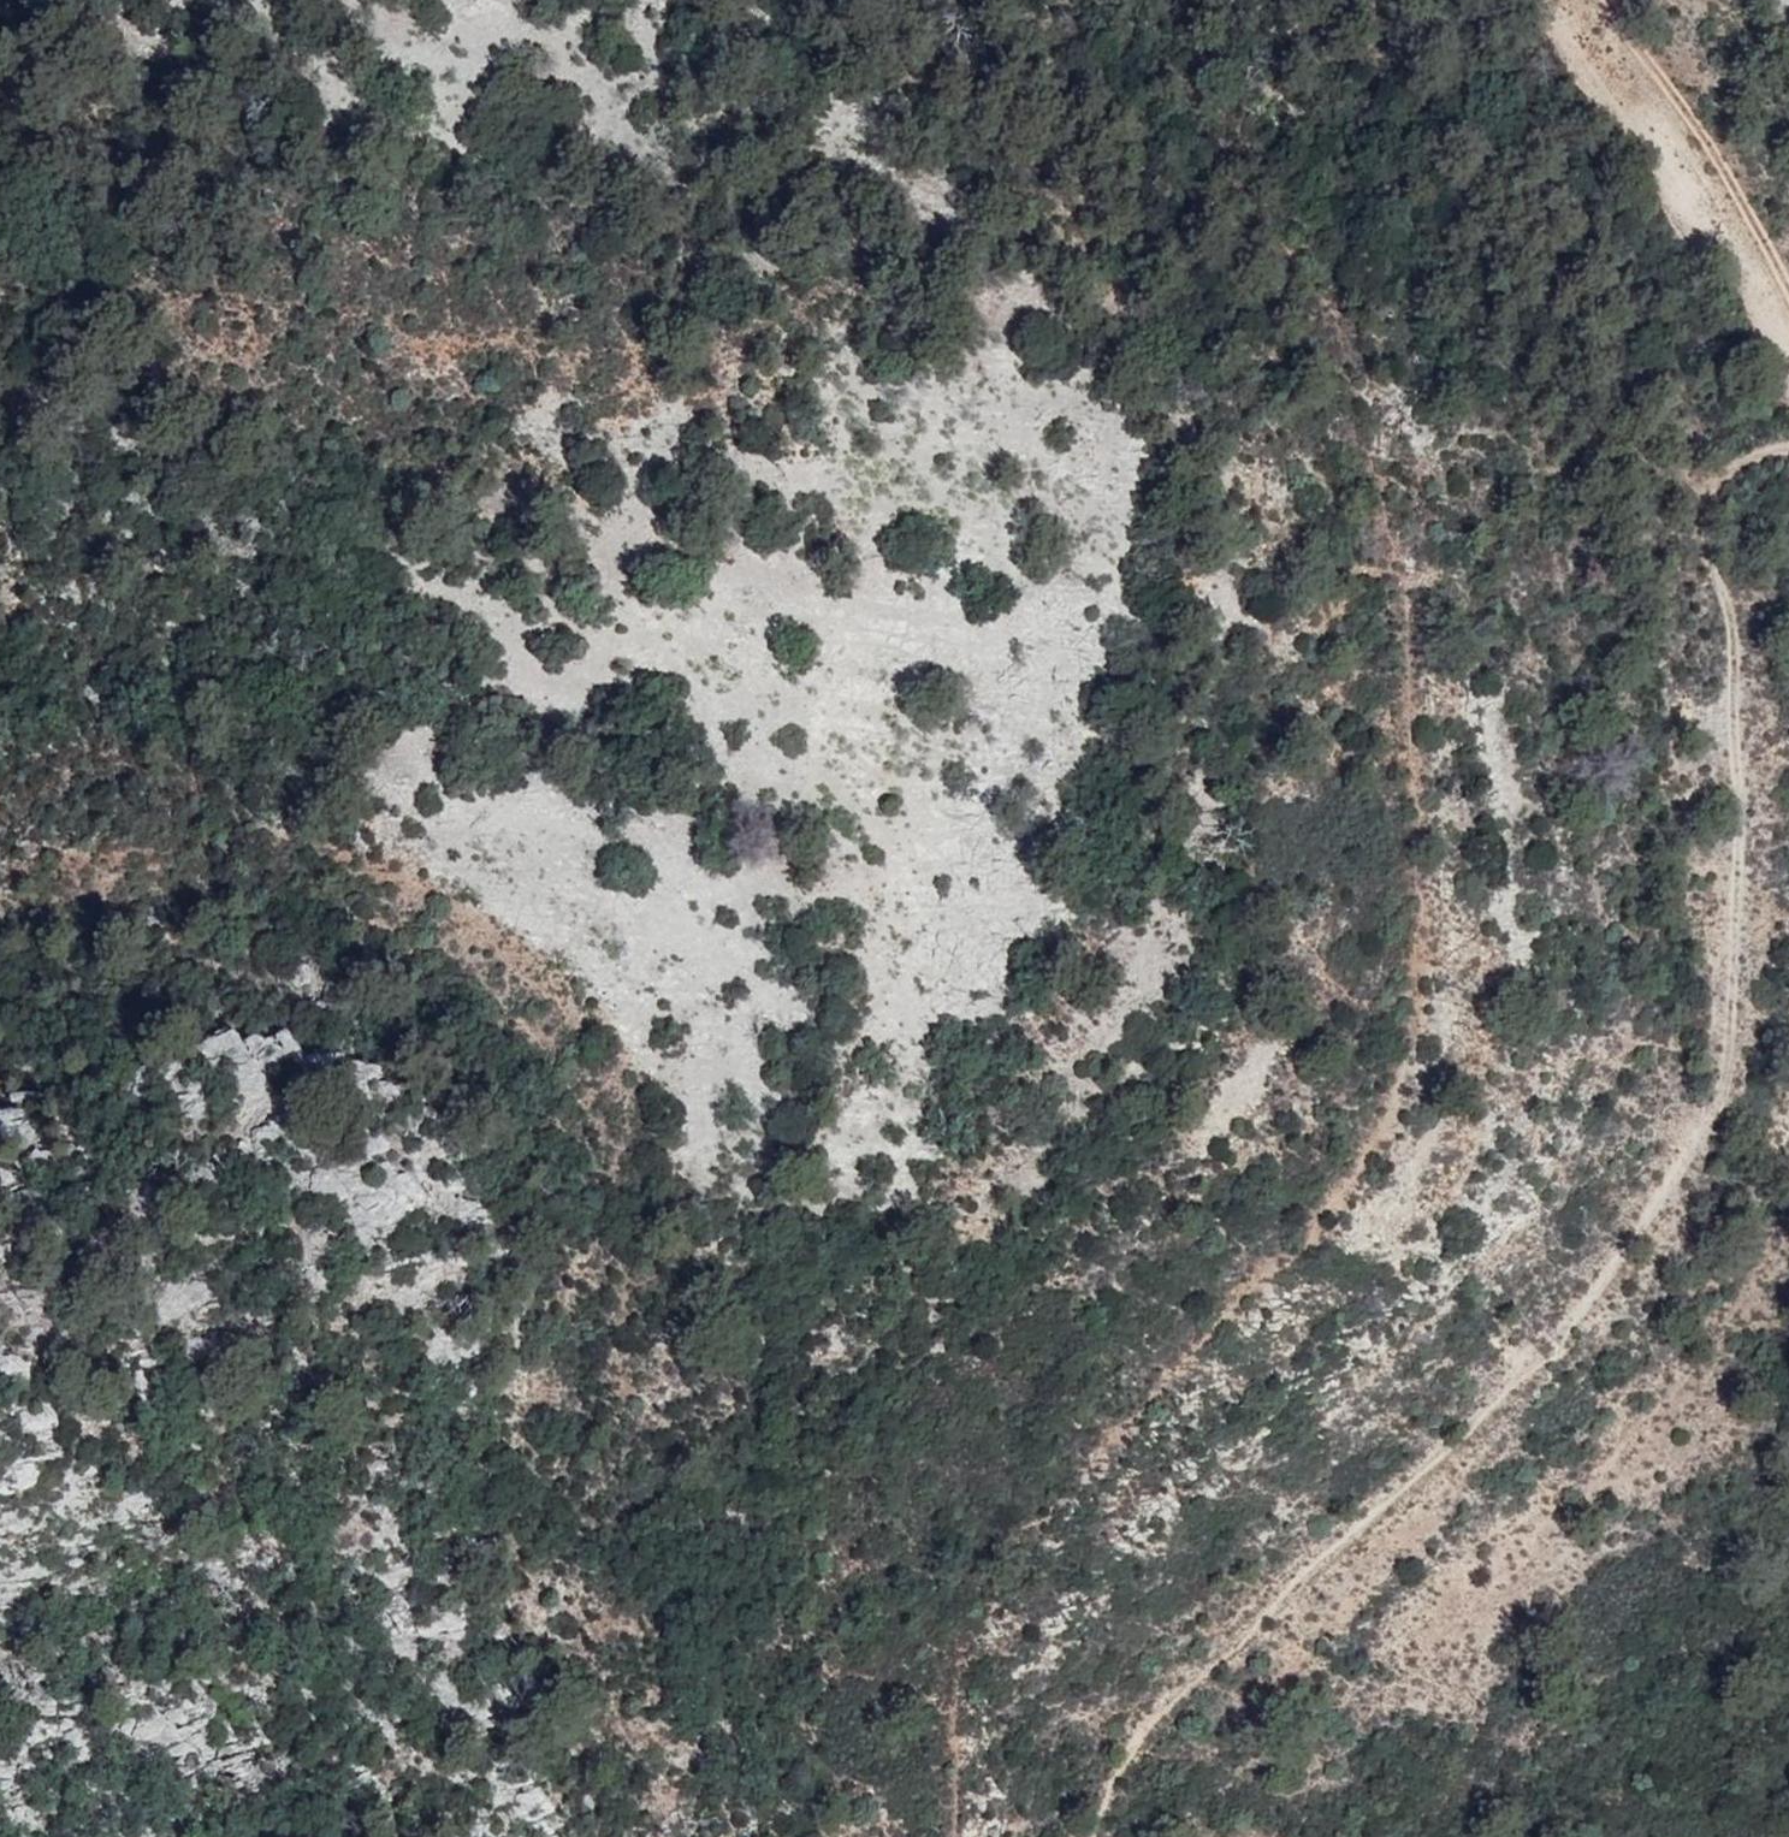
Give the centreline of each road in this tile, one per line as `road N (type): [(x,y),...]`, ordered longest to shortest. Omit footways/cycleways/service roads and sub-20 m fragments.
road 1 (track): [(1788,454),(1739,464),(1698,488),(1722,570),(1749,847),(1729,1051),(1691,1177),(1605,1286),(1446,1450),(1190,1677),(1102,1802),(1094,1836)]
road 2 (track): [(1788,271),(1629,0)]

